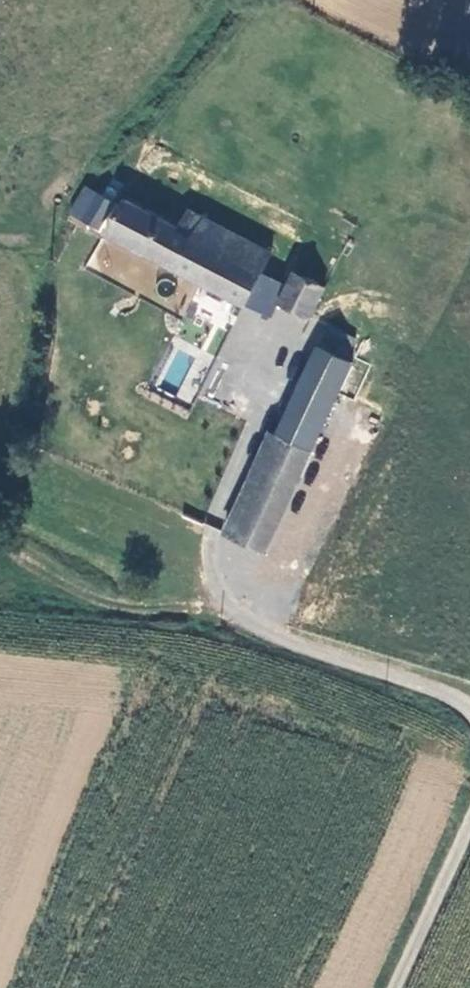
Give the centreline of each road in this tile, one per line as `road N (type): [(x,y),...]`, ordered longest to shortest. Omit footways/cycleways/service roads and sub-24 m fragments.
road 1 (unclassified): [(469,708),(246,623),(222,597),(209,562),(212,525),(255,408),(257,360),(223,322)]
road 2 (unclassified): [(392,987),(469,815)]

